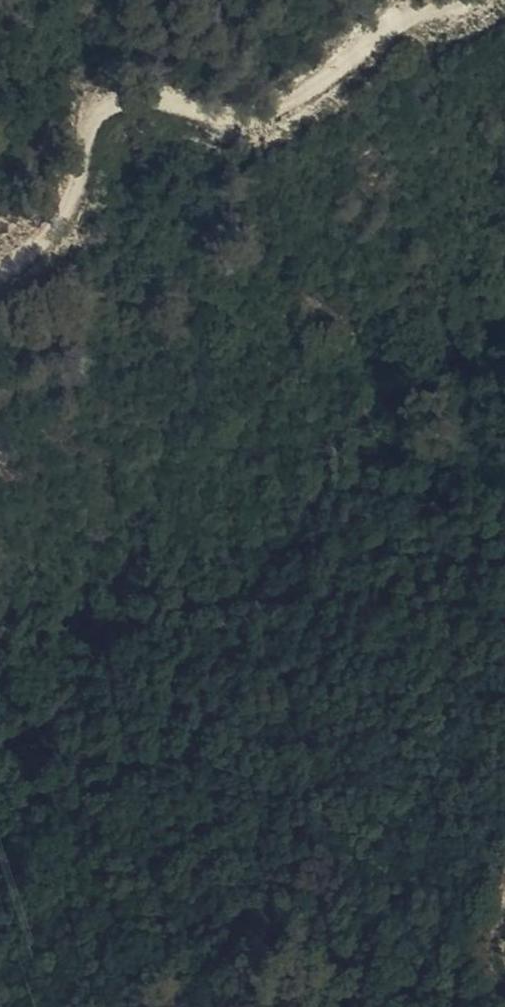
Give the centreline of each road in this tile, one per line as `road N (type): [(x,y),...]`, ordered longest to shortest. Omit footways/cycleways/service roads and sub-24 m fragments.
road 1 (track): [(454,0),(418,12),(280,108),(112,98),(27,246),(0,260)]

